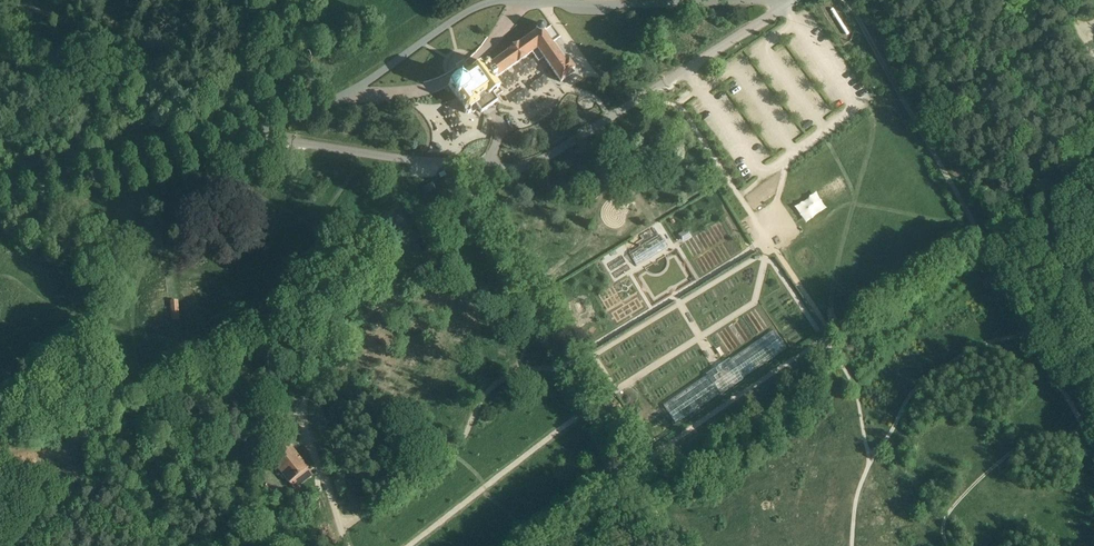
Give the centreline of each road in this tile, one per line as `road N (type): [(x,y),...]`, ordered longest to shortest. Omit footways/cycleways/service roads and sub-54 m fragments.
road 1 (unclassified): [(0,194),(102,178),(350,94),(486,4),(775,0)]
road 2 (track): [(631,472),(470,188)]
road 3 (track): [(303,416),(346,331),(427,272),(439,243),(437,218),(470,188)]
road 4 (track): [(841,0),(977,234)]
road 5 (track): [(153,409),(138,348),(139,290),(159,241),(174,156)]
road 6 (track): [(977,234),(1093,447)]
road 7 (track): [(345,545),(303,416)]
road 8 (track): [(522,545),(631,472)]

